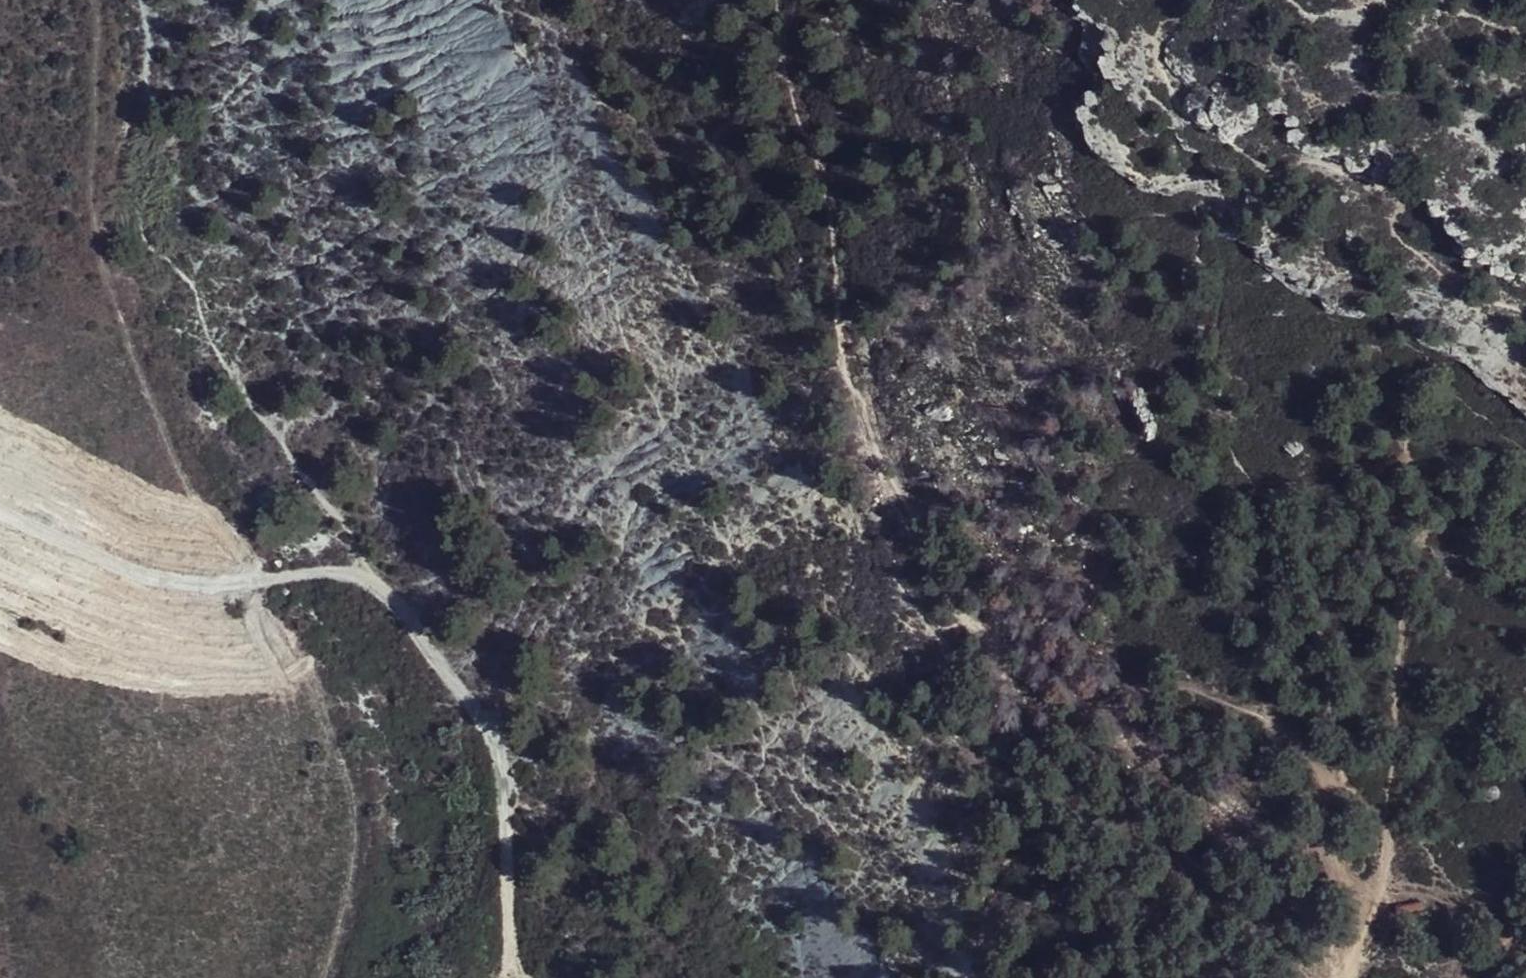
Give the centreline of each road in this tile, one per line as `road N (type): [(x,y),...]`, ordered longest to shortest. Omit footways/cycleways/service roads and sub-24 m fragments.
road 1 (track): [(1338,977),(1249,819),(1089,710),(910,559),(860,397),(844,378),(830,213),(781,0)]
road 2 (track): [(512,965),(496,759),(458,715),(387,590),(345,576),(213,589),(149,578),(0,514)]

